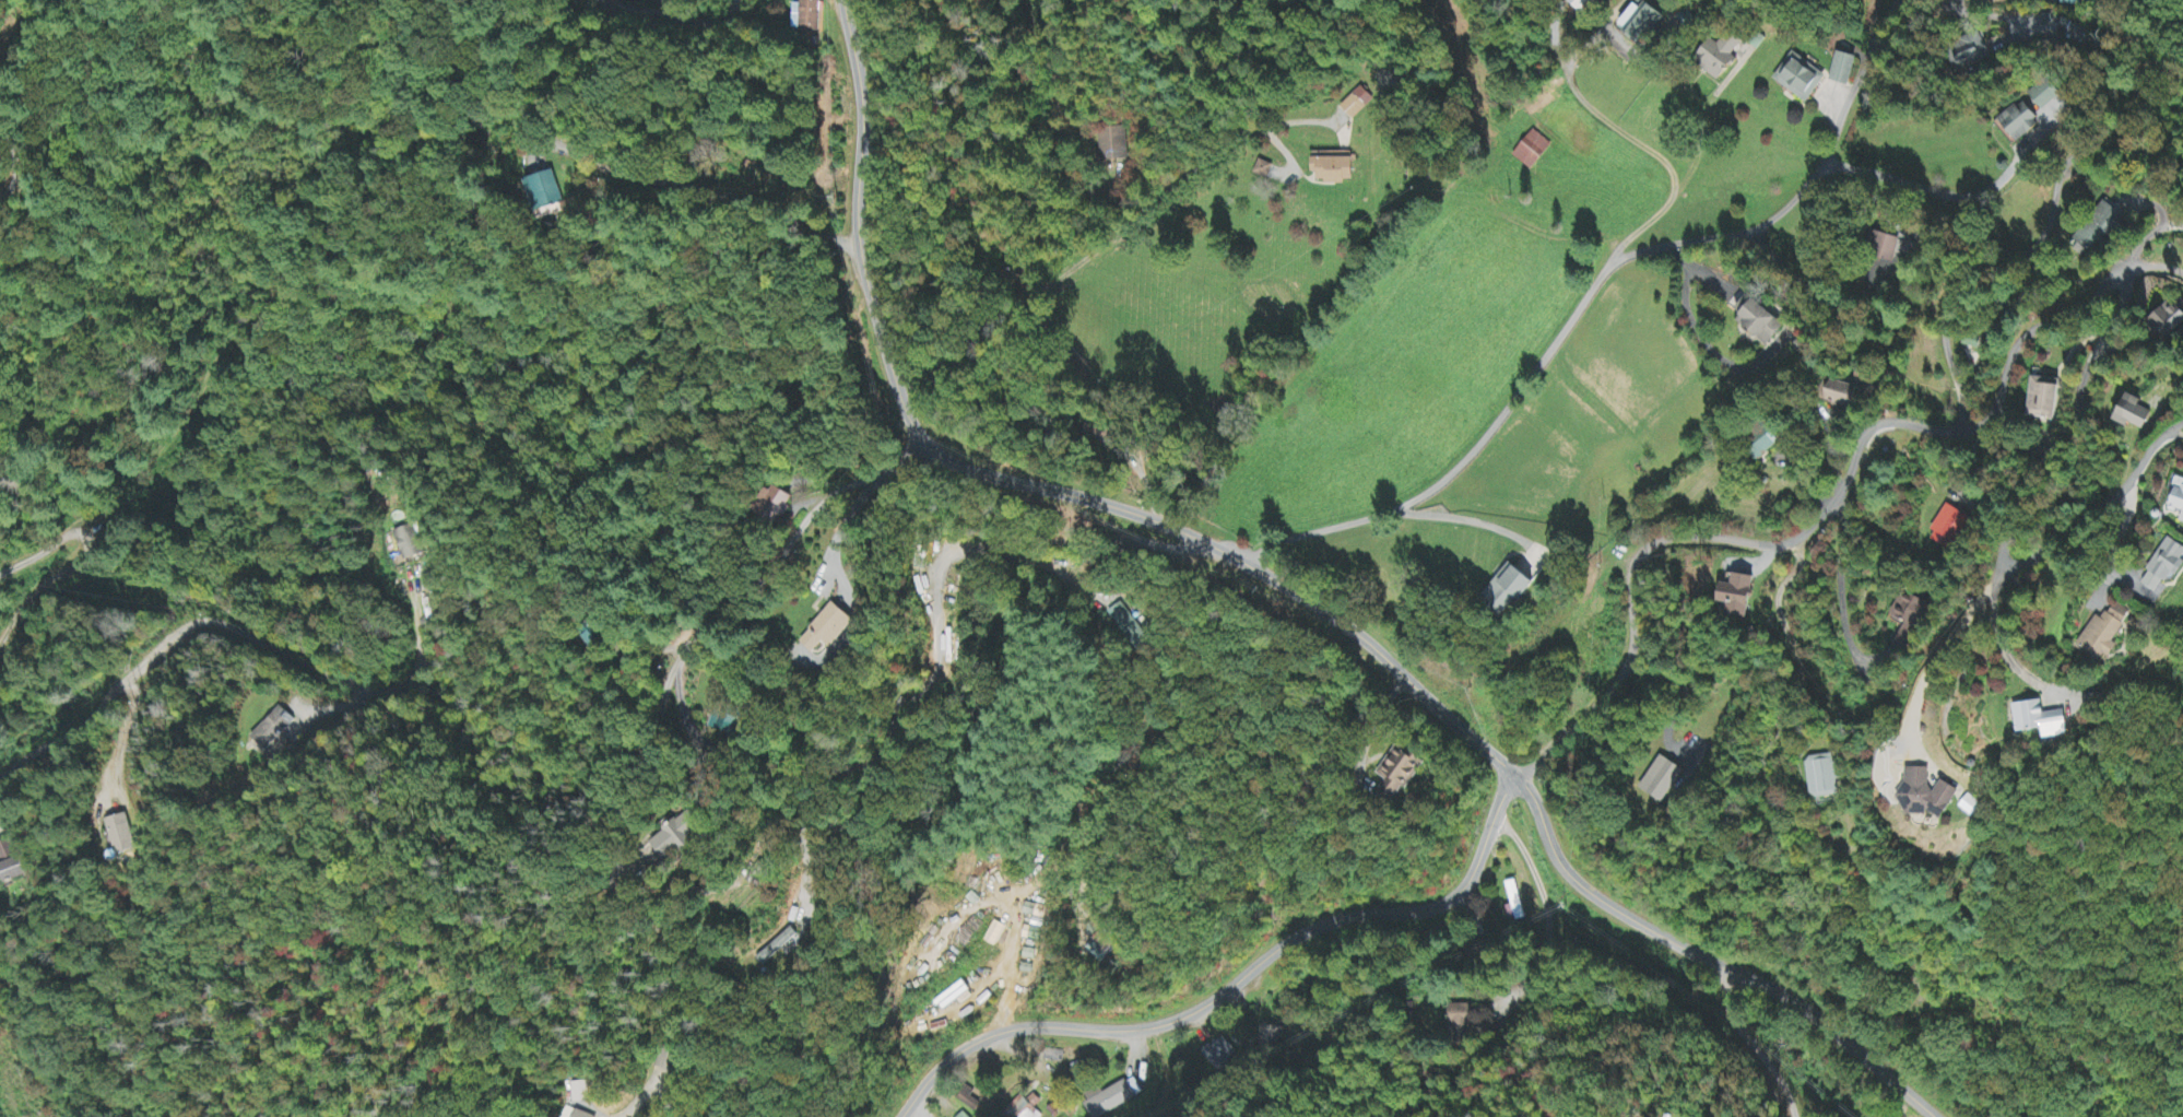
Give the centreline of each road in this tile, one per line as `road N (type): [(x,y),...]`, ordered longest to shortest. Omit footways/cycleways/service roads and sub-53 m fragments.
road 1 (residential): [(1929,1116),(1808,1018),(1649,929),(1555,866),(1520,781),(1312,598),(1147,516),(932,452),(898,389),(868,281),(855,0)]
road 2 (residential): [(0,775),(126,683),(165,635),(198,618),(247,616),(294,661),(367,686),(409,683),(426,651),(430,579),(403,494),(379,458),(386,428),(414,423),(616,480),(709,418),(788,411),(818,392),(834,304),(868,281)]
road 3 (residential): [(2182,291),(2113,292),(2039,327),(2011,354),(1991,413),(1967,430),(1901,421),(1871,431),(1812,522),(1775,533),(1683,537),(1639,565),(1631,635),(1606,696),(1520,781)]
road 4 (residential): [(0,629),(31,587),(91,551),(222,383),(243,376),(256,397),(222,481),(222,508),(244,569),(247,616),(224,585),(196,574),(168,592),(138,628),(109,777)]
road 5 (residential): [(906,1116),(965,1049),(1008,1031),(1197,1015),(1334,916),(1415,913),(1472,894),(1520,781)]
road 6 (residential): [(1520,781),(1771,644),(2078,527),(2182,513)]
road 7 (residential): [(1312,598),(1374,510),(1496,416),(1550,361),(1591,365),(1631,399),(1618,423)]
road 8 (residential): [(1550,361),(1652,257),(1655,209),(1649,115),(1588,50),(1557,57)]
road 9 (residential): [(932,452),(838,494),(765,591),(701,638),(662,730)]
road 10 (residential): [(1961,430),(1946,341),(1949,302),(1966,279),(2019,259),(2039,243),(2063,168),(2076,156)]
road 11 (residential): [(1652,257),(1770,186),(1886,183)]
road 12 (residential): [(748,0),(746,10),(713,20),(658,19),(602,8),(598,0)]

